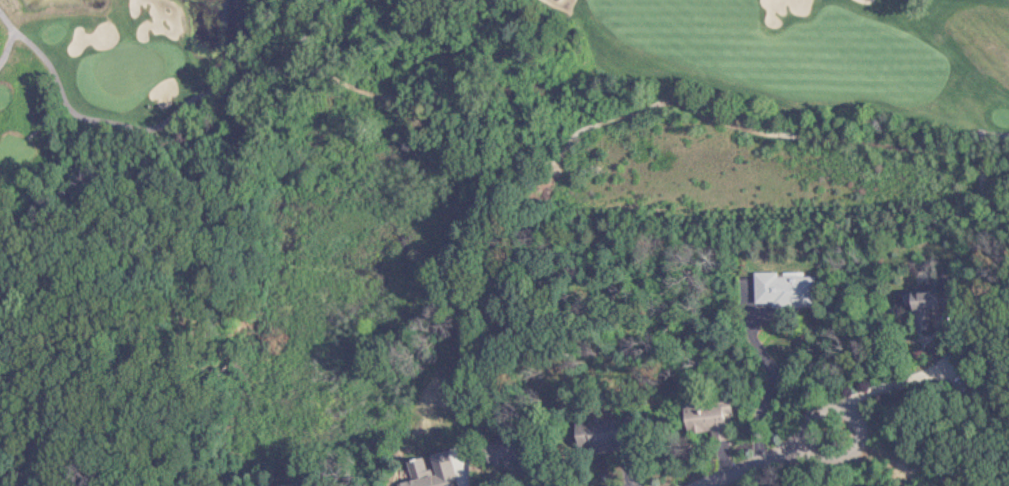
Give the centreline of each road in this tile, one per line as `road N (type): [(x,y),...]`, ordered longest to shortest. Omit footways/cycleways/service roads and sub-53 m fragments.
road 1 (residential): [(799,449),(803,427),(820,412),(842,412),(856,431),(854,444),(836,457),(799,449)]

